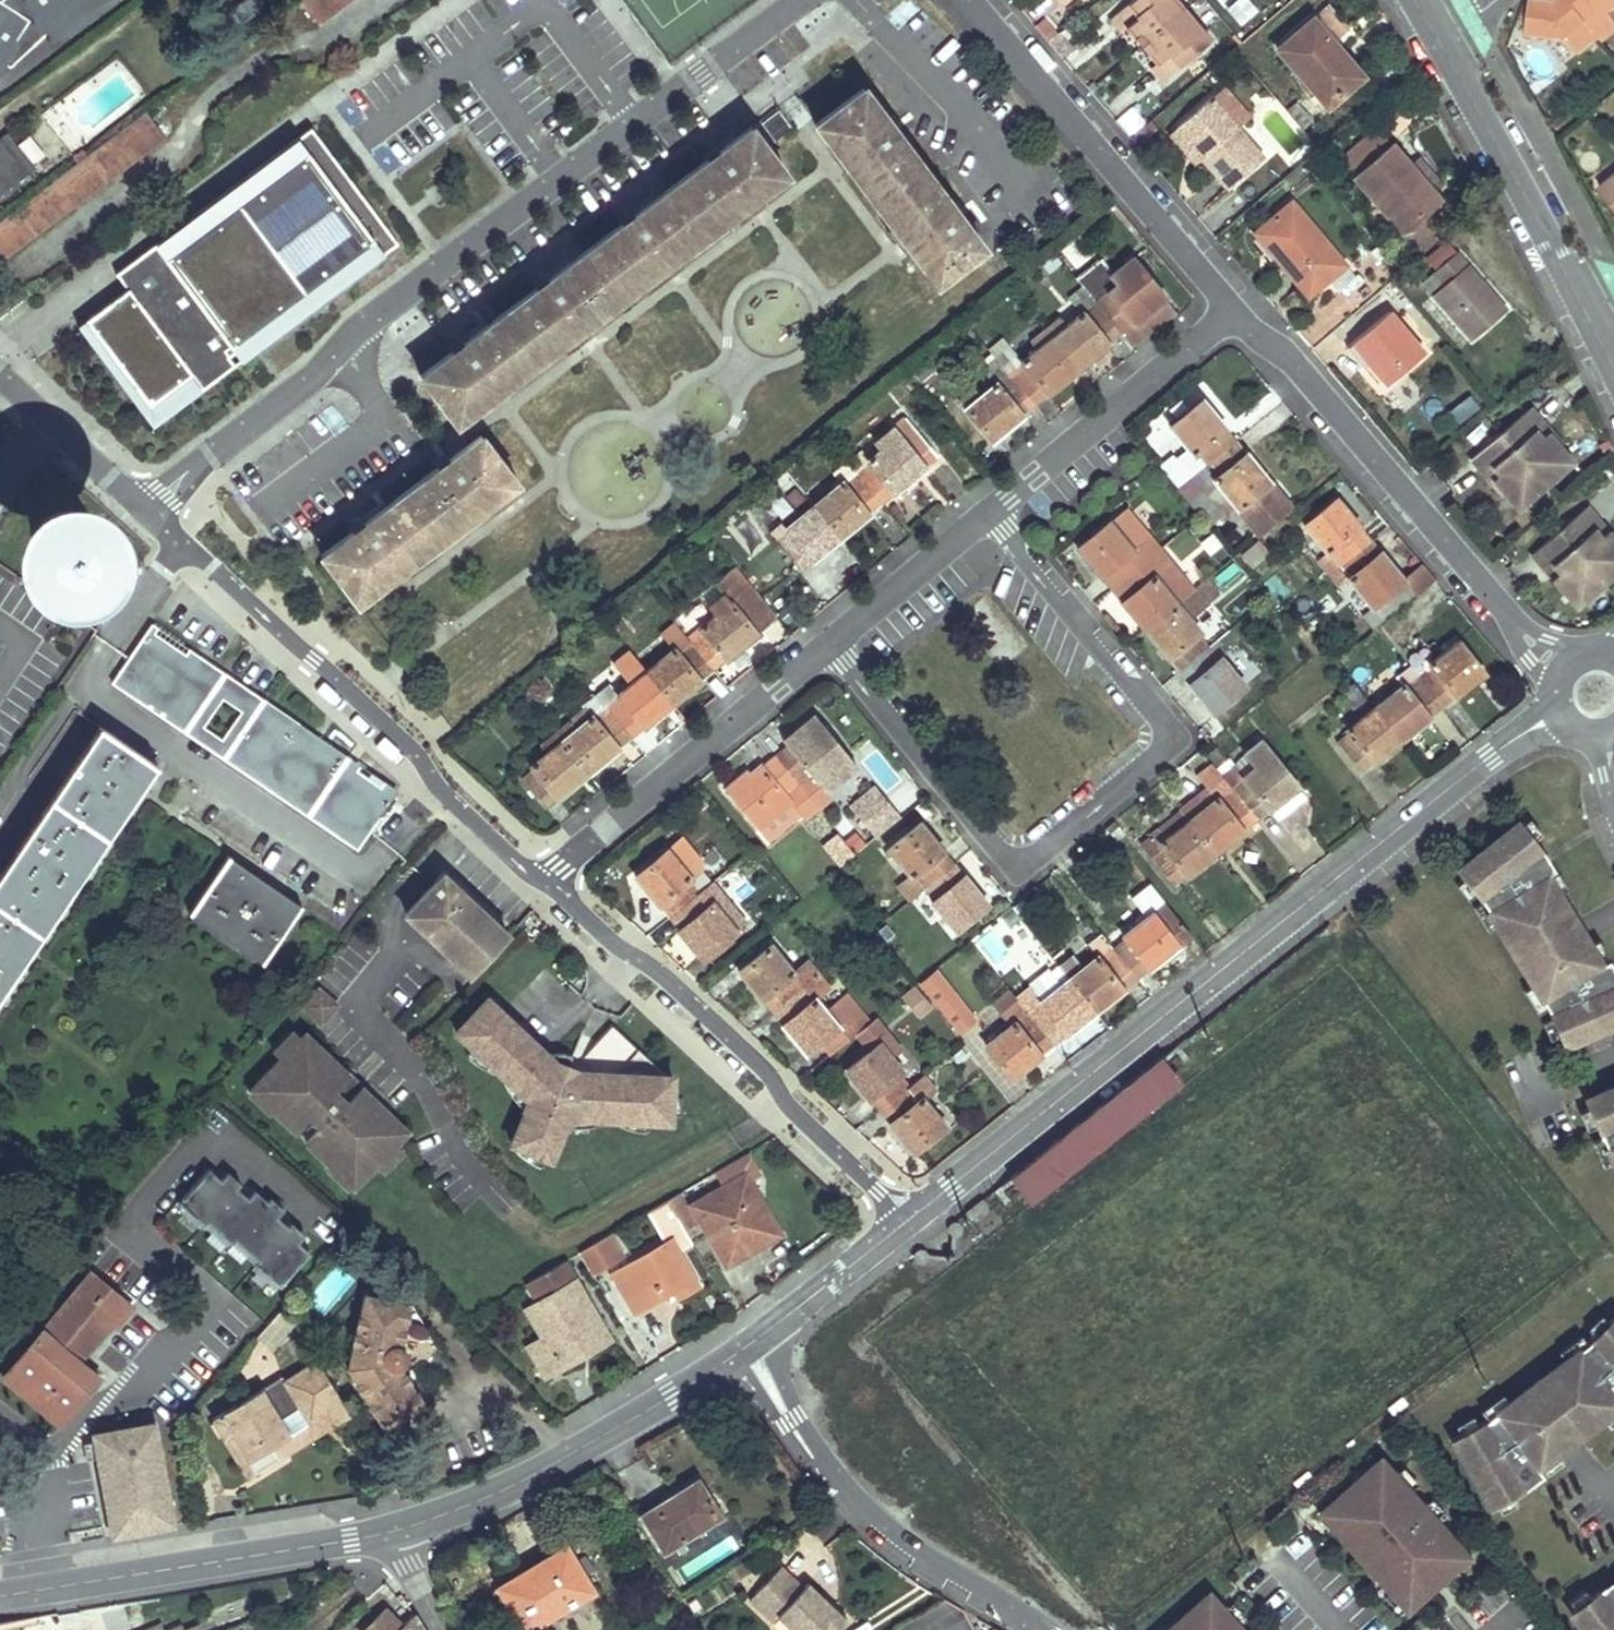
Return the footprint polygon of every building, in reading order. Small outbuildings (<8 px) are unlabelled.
[(2,62),(9,67),(50,30),(53,34),(99,0),(1,0),(0,1),(0,64),(2,62)] [(318,24),(350,0),(300,0),(318,24)] [(1211,39),(1178,0),(1131,0),(1109,18),(1119,31),(1125,26),(1134,37),(1140,32),(1153,47),(1147,52),(1156,62),(1149,67),(1160,81),(1211,39)] [(1526,33),(1566,38),(1576,51),(1597,34),(1601,39),(1613,28),(1613,18),(1607,9),(1613,3),(1613,0),(1554,0),(1553,1),(1548,0),(1530,0),(1526,33)] [(1046,18),(1035,27),(1043,37),(1054,27),(1046,18)] [(1277,48),(1325,106),(1341,93),(1335,86),(1355,69),(1313,19),(1277,48)] [(1043,37),(1048,42),(1059,32),(1054,27),(1043,37)] [(1134,37),(1147,52),(1153,47),(1140,32),(1134,37)] [(1361,76),(1355,69),(1335,86),(1341,93),(1361,76)] [(815,123),(889,221),(935,282),(982,247),(862,87),(815,123)] [(1210,98),(1176,127),(1202,157),(1228,188),(1262,159),(1210,98)] [(1135,132),(1146,117),(1130,105),(1119,120),(1135,132)] [(760,122),(773,140),(791,126),(777,109),(760,122)] [(0,221),(0,260),(164,137),(146,111),(0,221)] [(420,375),(456,423),(554,349),(590,322),(640,284),(676,257),(725,220),(759,194),(786,174),(750,126),(420,375)] [(1176,127),(1171,131),(1197,162),(1202,157),(1176,127)] [(1403,233),(1441,201),(1378,128),(1340,160),(1403,233)] [(151,425),(396,248),(311,131),(114,274),(127,292),(79,326),(151,425)] [(33,165),(7,134),(0,140),(0,192),(33,165)] [(1600,189),(1613,205),(1613,177),(1600,189)] [(725,220),(730,225),(763,200),(759,194),(725,220)] [(1325,280),(1344,264),(1292,201),(1255,232),(1300,286),(1318,271),(1325,280)] [(1425,245),(1442,234),(1433,220),(1415,231),(1425,245)] [(889,221),(883,226),(928,287),(935,282),(889,221)] [(1434,269),(1455,251),(1446,240),(1425,258),(1434,269)] [(1506,309),(1457,253),(1422,283),(1471,339),(1506,309)] [(1082,285),(1120,331),(1131,344),(1175,308),(1132,256),(1112,272),(1101,259),(1077,279),(1082,285)] [(643,290),(679,262),(676,257),(640,284),(643,290)] [(1318,271),(1300,286),(1307,295),(1325,280),(1318,271)] [(1060,316),(1046,327),(1074,361),(1083,354),(1089,361),(1109,345),(1106,342),(1120,331),(1082,285),(1070,295),(1082,311),(1067,323),(1060,316)] [(1389,310),(1352,342),(1388,383),(1424,351),(1389,310)] [(558,354),(593,327),(590,322),(554,349),(558,354)] [(1010,345),(997,356),(1034,402),(1047,392),(1049,393),(1071,375),(1065,368),(1074,361),(1046,327),(1029,341),(1036,349),(1022,360),(1010,345)] [(1074,361),(1080,368),(1089,361),(1083,354),(1074,361)] [(1034,402),(997,356),(984,367),(995,381),(980,393),(975,387),(959,400),(986,433),(996,425),(1002,432),(1022,415),(1021,413),(1034,402)] [(1071,375),(1080,368),(1074,361),(1065,368),(1071,375)] [(1201,414),(1209,407),(1202,398),(1194,405),(1201,414)] [(1201,414),(1194,405),(1169,425),(1192,453),(1179,464),(1171,455),(1160,464),(1180,487),(1235,442),(1226,430),(1227,429),(1209,407),(1201,414)] [(1543,425),(1530,409),(1527,412),(1541,427),(1543,425)] [(1541,427),(1527,412),(1501,434),(1545,486),(1572,463),(1559,448),(1561,446),(1549,432),(1540,439),(1535,432),(1541,427)] [(849,460),(882,499),(894,490),(896,493),(928,467),(925,464),(938,452),(907,414),(877,438),(883,446),(869,458),(862,450),(849,460)] [(996,425),(986,433),(992,440),(1002,432),(996,425)] [(1549,432),(1543,425),(1541,427),(1535,432),(1540,439),(1549,432)] [(515,481),(479,433),(319,552),(356,601),(515,481)] [(1517,509),(1545,486),(1501,434),(1473,458),(1487,473),(1493,468),(1499,475),(1490,482),(1502,497),(1505,494),(1517,509)] [(1211,476),(1234,503),(1260,536),(1293,509),(1268,479),(1260,486),(1254,479),(1263,471),(1246,451),(1244,452),(1235,442),(1180,487),(1187,496),(1211,476)] [(1473,458),(1471,460),(1484,475),(1487,473),(1473,458)] [(882,499),(849,460),(836,471),(842,478),(833,485),(823,473),(803,489),(836,529),(844,522),(850,530),(872,513),(869,509),(882,499)] [(1487,473),(1484,475),(1490,482),(1499,475),(1493,468),(1487,473)] [(1268,479),(1263,471),(1254,479),(1260,486),(1268,479)] [(1211,476),(1187,496),(1209,523),(1234,503),(1211,476)] [(836,529),(803,489),(788,502),(798,514),(786,525),(780,518),(768,528),(779,543),(800,568),(812,559),(813,560),(842,537),(836,529)] [(1338,497),(1329,504),(1336,512),(1344,504),(1338,497)] [(1336,512),(1329,504),(1304,524),(1328,553),(1332,549),(1342,563),(1370,540),(1358,525),(1360,524),(1344,504),(1336,512)] [(1126,508),(1083,542),(1090,551),(1083,556),(1098,575),(1100,573),(1111,588),(1159,549),(1126,508)] [(1596,523),(1584,510),(1581,513),(1592,526),(1596,523)] [(75,513),(64,512),(53,514),(44,520),(36,527),(31,537),(29,548),(30,559),(35,569),(42,578),(52,583),(63,586),(74,586),(84,582),(93,575),(99,566),(103,555),(103,544),(100,534),(94,525),(86,517),(75,513)] [(1613,575),(1613,544),(1603,531),(1596,537),(1589,529),(1592,526),(1581,513),(1557,534),(1601,586),(1613,575)] [(836,529),(842,537),(850,530),(844,522),(836,529)] [(1603,531),(1596,523),(1592,526),(1589,529),(1596,537),(1603,531)] [(1574,610),(1601,586),(1557,534),(1533,554),(1544,567),(1547,564),(1554,573),(1547,579),(1574,610)] [(1178,561),(1194,552),(1186,536),(1169,544),(1178,561)] [(1259,540),(1243,553),(1252,565),(1269,552),(1259,540)] [(1370,540),(1342,563),(1329,574),(1338,585),(1348,577),(1372,606),(1363,613),(1373,625),(1416,591),(1382,549),(1379,551),(1370,540)] [(1090,551),(1083,542),(1076,547),(1083,556),(1090,551)] [(779,543),(774,547),(795,572),(800,568),(779,543)] [(1159,549),(1111,588),(1120,599),(1118,600),(1135,620),(1142,614),(1151,626),(1177,604),(1154,575),(1170,562),(1159,549)] [(1533,554),(1529,557),(1540,571),(1544,567),(1533,554)] [(1544,567),(1540,571),(1547,579),(1554,573),(1547,564),(1544,567)] [(679,626),(683,630),(711,664),(723,654),(726,657),(748,638),(744,633),(753,625),(758,631),(774,617),(733,567),(714,582),(724,594),(710,606),(715,612),(700,624),(692,615),(679,626)] [(1157,633),(1150,638),(1167,659),(1169,657),(1181,671),(1208,648),(1231,630),(1219,615),(1199,630),(1189,617),(1207,603),(1196,589),(1177,604),(1151,626),(1157,633)] [(1335,604),(1327,594),(1311,606),(1320,617),(1335,604)] [(1199,630),(1219,615),(1207,603),(1189,617),(1199,630)] [(1135,620),(1144,631),(1151,626),(1142,614),(1135,620)] [(744,633),(748,638),(758,631),(753,625),(744,633)] [(1151,626),(1144,631),(1150,638),(1157,633),(1151,626)] [(675,644),(646,669),(667,695),(676,688),(681,694),(701,677),(698,674),(711,664),(683,630),(671,640),(675,644)] [(112,683),(185,733),(220,682),(147,632),(112,683)] [(1433,667),(1420,677),(1441,703),(1452,694),(1454,697),(1475,680),(1469,673),(1478,666),(1458,640),(1429,662),(1433,667)] [(609,680),(595,692),(628,732),(639,722),(642,726),(664,707),(659,702),(667,695),(646,669),(629,648),(613,661),(630,681),(618,691),(609,680)] [(1210,697),(1218,706),(1244,685),(1221,656),(1217,659),(1208,648),(1181,671),(1188,680),(1187,682),(1203,702),(1210,697)] [(1375,704),(1396,731),(1405,724),(1410,732),(1430,716),(1428,713),(1441,703),(1420,677),(1411,666),(1396,677),(1401,684),(1375,704)] [(1469,673),(1475,680),(1484,674),(1478,666),(1469,673)] [(1365,698),(1353,683),(1341,693),(1353,708),(1365,698)] [(667,695),(672,701),(681,694),(676,688),(667,695)] [(591,757),(596,763),(618,745),(615,742),(628,732),(595,692),(584,701),(586,704),(592,712),(581,721),(575,713),(555,730),(583,764),(591,757)] [(664,707),(672,701),(667,695),(659,702),(664,707)] [(1211,712),(1218,706),(1210,697),(1203,702),(1211,712)] [(586,704),(575,713),(581,721),(592,712),(586,704)] [(1396,731),(1375,704),(1345,727),(1349,732),(1336,741),(1358,769),(1371,759),(1372,762),(1393,746),(1387,738),(1396,731)] [(256,706),(221,758),(356,850),(391,798),(256,706)] [(787,744),(773,755),(819,810),(822,808),(858,852),(867,845),(819,787),(822,785),(818,780),(848,754),(814,712),(800,724),(802,728),(785,741),(787,744)] [(1405,724),(1396,731),(1402,739),(1410,732),(1405,724)] [(155,766),(100,729),(0,876),(0,994),(155,766)] [(583,764),(555,730),(540,743),(546,749),(531,761),(535,765),(522,776),(543,802),(556,792),(558,794),(580,777),(575,771),(583,764)] [(1387,738),(1393,746),(1402,739),(1396,731),(1387,738)] [(1284,785),(1294,778),(1261,737),(1244,750),(1256,765),(1245,774),(1236,763),(1222,775),(1256,817),(1269,807),(1271,809),(1291,793),(1284,785)] [(811,817),(819,810),(773,755),(763,764),(761,762),(744,776),(741,773),(725,785),(759,826),(791,801),(801,814),(806,810),(811,817)] [(591,757),(583,764),(588,770),(596,763),(591,757)] [(1243,828),(1256,817),(1222,775),(1213,763),(1199,775),(1216,797),(1189,818),(1211,845),(1219,838),(1225,846),(1245,830),(1243,828)] [(575,771),(580,777),(588,770),(583,764),(575,771)] [(1300,786),(1294,778),(1284,785),(1291,793),(1300,786)] [(877,781),(849,802),(875,836),(903,815),(877,781)] [(1154,813),(1162,822),(1172,814),(1165,804),(1154,813)] [(1161,841),(1189,818),(1181,807),(1172,814),(1162,822),(1152,830),(1161,841)] [(1211,845),(1189,818),(1161,841),(1152,830),(1140,841),(1174,882),(1186,872),(1188,875),(1207,859),(1201,852),(1211,845)] [(921,820),(915,825),(922,834),(928,829),(921,820)] [(1456,868),(1479,897),(1548,1010),(1563,1044),(1613,1022),(1613,981),(1594,990),(1584,974),(1601,964),(1545,872),(1529,883),(1519,866),(1540,849),(1517,820),(1456,868)] [(922,834),(915,825),(888,848),(911,876),(901,884),(911,897),(922,888),(953,863),(941,849),(943,847),(928,829),(922,834)] [(1219,838),(1211,845),(1216,852),(1225,846),(1219,838)] [(1201,852),(1207,859),(1216,852),(1211,845),(1201,852)] [(666,847),(639,870),(645,877),(639,882),(658,904),(659,903),(670,915),(728,866),(720,856),(713,862),(711,859),(691,876),(666,847)] [(1540,849),(1519,866),(1529,883),(1545,872),(1552,868),(1540,849)] [(227,860),(190,913),(263,963),(299,910),(227,860)] [(975,898),(982,892),(966,873),(963,875),(953,863),(922,888),(955,928),(982,906),(975,898)] [(700,943),(707,952),(728,933),(744,920),(721,893),(732,884),(727,878),(733,872),(728,866),(670,915),(678,925),(676,926),(694,948),(700,943)] [(639,870),(633,875),(639,882),(645,877),(639,870)] [(470,975),(507,935),(442,874),(404,914),(470,975)] [(988,900),(982,892),(975,898),(982,906),(988,900)] [(1128,938),(1115,949),(1136,975),(1149,964),(1151,967),(1171,950),(1166,944),(1174,937),(1152,911),(1125,933),(1128,938)] [(1136,975),(1115,949),(1101,931),(1087,942),(1097,954),(1084,964),(1074,952),(1059,965),(1069,977),(1090,1003),(1098,996),(1104,1004),(1124,988),(1123,986),(1136,975)] [(705,954),(710,960),(734,940),(728,933),(707,952),(705,954)] [(1166,944),(1171,950),(1179,944),(1174,937),(1166,944)] [(771,942),(745,964),(751,972),(744,978),(760,998),(762,997),(773,1010),(817,974),(806,960),(794,970),(771,942)] [(705,954),(707,952),(700,943),(694,948),(701,956),(705,954)] [(849,950),(842,955),(848,963),(855,958),(849,950)] [(1607,960),(1601,964),(1584,974),(1594,990),(1613,981),(1613,971),(1607,960)] [(751,972),(745,964),(737,970),(744,978),(751,972)] [(938,969),(919,984),(956,1029),(974,1013),(938,969)] [(804,1037),(811,1045),(837,1024),(814,995),(827,985),(817,974),(773,1010),(781,1021),(780,1022),(797,1043),(804,1037)] [(1081,1010),(1090,1003),(1069,977),(1042,999),(1031,985),(1016,996),(1020,1002),(1052,1042),(1065,1031),(1067,1034),(1087,1017),(1081,1010)] [(915,982),(901,994),(920,1017),(934,1006),(915,982)] [(318,983),(299,1004),(322,1025),(341,1004),(318,983)] [(1098,996),(1090,1003),(1096,1011),(1104,1004),(1098,996)] [(487,998),(455,1032),(463,1039),(494,1005),(487,998)] [(1040,1052),(1052,1042),(1020,1002),(1007,1013),(1013,1021),(987,1042),(1009,1069),(1016,1063),(1022,1070),(1041,1054),(1040,1052)] [(1096,1011),(1090,1003),(1081,1010),(1087,1017),(1096,1011)] [(494,1005),(463,1039),(530,1100),(511,1143),(550,1159),(568,1117),(669,1121),(670,1111),(679,1112),(679,1104),(679,1098),(677,1092),(673,1086),(668,1080),(664,1076),(658,1069),(612,1025),(596,1042),(583,1032),(571,1052),(568,1051),(563,1051),(558,1051),(553,1053),(548,1055),(494,1005)] [(279,1058),(299,1037),(291,1030),(271,1051),(279,1058)] [(270,1109),(294,1132),(308,1118),(318,1128),(304,1143),(329,1166),(334,1162),(353,1181),(356,1183),(374,1165),(394,1144),(401,1136),(382,1118),(386,1113),(359,1086),(350,1096),(339,1086),(348,1076),(324,1052),(319,1057),(299,1037),(279,1058),(254,1084),(274,1104),(270,1109)] [(804,1051),(811,1045),(804,1037),(797,1043),(804,1051)] [(871,1096),(881,1109),(907,1087),(896,1073),(900,1070),(878,1042),(852,1063),(858,1071),(852,1076),(869,1098),(871,1096)] [(1160,1059),(1009,1178),(1027,1200),(1177,1080),(1160,1059)] [(858,1071),(852,1063),(845,1068),(852,1076),(858,1071)] [(1014,1076),(1022,1070),(1016,1063),(1009,1069),(1014,1076)] [(913,1136),(919,1144),(946,1123),(923,1095),(932,1087),(923,1075),(907,1087),(881,1109),(891,1120),(889,1122),(906,1142),(913,1136)] [(274,1104),(254,1084),(246,1092),(267,1112),(270,1109),(274,1104)] [(1584,1098),(1613,1165),(1613,1085),(1584,1098)] [(913,1136),(906,1142),(912,1150),(919,1144),(913,1136)] [(402,1151),(394,1144),(374,1165),(382,1172),(402,1151)] [(738,1250),(775,1229),(749,1181),(759,1175),(745,1151),(714,1170),(724,1187),(690,1206),(725,1268),(743,1258),(738,1250)] [(346,1188),(353,1181),(334,1162),(329,1166),(326,1170),(346,1188)] [(220,1179),(208,1169),(178,1203),(203,1225),(206,1222),(230,1243),(234,1240),(257,1260),(254,1264),(279,1286),(309,1252),(297,1242),(296,1241),(285,1253),(274,1243),(288,1227),(287,1226),(275,1216),(275,1215),(264,1227),(252,1217),(249,1221),(237,1210),(248,1198),(247,1198),(236,1187),(235,1187),(221,1202),(210,1192),(220,1180),(220,1179)] [(220,1179),(220,1180),(210,1192),(221,1202),(235,1187),(236,1187),(239,1184),(226,1172),(220,1179)] [(247,1198),(248,1198),(237,1210),(249,1221),(252,1217),(264,1227),(275,1215),(275,1216),(279,1212),(254,1190),(247,1198)] [(693,1221),(676,1193),(667,1198),(683,1227),(693,1221)] [(969,1218),(977,1220),(986,1212),(986,1208),(981,1201),(965,1213),(969,1218)] [(287,1226),(288,1227),(274,1243),(285,1253),(296,1241),(297,1242),(303,1234),(290,1222),(287,1226)] [(738,1250),(743,1258),(780,1237),(775,1229),(738,1250)] [(575,1254),(589,1277),(618,1259),(605,1236),(575,1254)] [(671,1241),(610,1275),(632,1313),(666,1294),(672,1291),(676,1299),(697,1287),(671,1241)] [(571,1344),(601,1327),(564,1261),(526,1283),(538,1303),(525,1310),(542,1339),(528,1347),(545,1377),(579,1357),(571,1344)] [(90,1273),(8,1371),(43,1400),(37,1407),(60,1426),(87,1394),(65,1376),(78,1360),(111,1322),(117,1326),(132,1308),(90,1273)] [(670,1302),(676,1299),(672,1291),(666,1294),(670,1302)] [(423,1405),(401,1369),(404,1366),(406,1362),(407,1360),(408,1355),(415,1362),(432,1352),(405,1325),(410,1305),(365,1293),(346,1367),(383,1429),(423,1405)] [(270,1348),(293,1321),(284,1305),(256,1337),(270,1348)] [(1452,1439),(1491,1506),(1523,1488),(1509,1464),(1524,1452),(1536,1468),(1613,1408),(1613,1394),(1609,1387),(1613,1384),(1613,1315),(1589,1340),(1484,1420),(1452,1439)] [(609,1341),(601,1327),(571,1344),(579,1357),(609,1341)] [(87,1394),(100,1379),(78,1360),(65,1376),(87,1394)] [(280,1376),(212,1417),(223,1436),(230,1432),(254,1472),(279,1457),(271,1444),(289,1433),(280,1418),(297,1408),(306,1422),(325,1411),(333,1425),(348,1416),(315,1360),(283,1380),(280,1376)] [(43,1400),(8,1371),(2,1377),(37,1407),(43,1400)] [(271,1444),(279,1457),(333,1425),(325,1411),(306,1422),(289,1433),(271,1444)] [(909,1429),(895,1411),(887,1418),(901,1435),(909,1429)] [(112,1536),(175,1525),(157,1423),(94,1434),(96,1440),(98,1457),(112,1536)] [(98,1457),(96,1440),(85,1442),(88,1459),(98,1457)] [(1524,1452),(1509,1464),(1523,1488),(1541,1474),(1536,1468),(1524,1452)] [(855,1454),(847,1454),(860,1469),(862,1463),(855,1454)] [(1378,1461),(1318,1516),(1333,1533),(1340,1527),(1354,1543),(1348,1549),(1374,1577),(1376,1575),(1407,1608),(1430,1587),(1412,1567),(1421,1558),(1440,1578),(1465,1555),(1378,1461)] [(698,1479),(639,1514),(663,1553),(721,1517),(698,1479)] [(1340,1527),(1333,1533),(1348,1549),(1354,1543),(1340,1527)] [(566,1546),(497,1586),(523,1629),(526,1629),(593,1591),(566,1546)] [(1421,1558),(1412,1567),(1430,1587),(1440,1578),(1421,1558)] [(740,1562),(735,1566),(742,1577),(747,1574),(740,1562)] [(735,1566),(725,1572),(733,1583),(742,1577),(735,1566)] [(795,1629),(840,1629),(848,1622),(834,1607),(829,1611),(820,1602),(824,1598),(809,1584),(804,1589),(781,1568),(755,1595),(767,1605),(762,1610),(774,1621),(779,1615),(795,1629)] [(354,1583),(349,1576),(332,1589),(337,1596),(354,1583)] [(1611,1581),(1599,1589),(1613,1609),(1613,1585),(1611,1581)] [(1570,1612),(1584,1629),(1613,1629),(1613,1609),(1599,1589),(1570,1612)] [(1167,1629),(1242,1629),(1209,1593),(1167,1629)] [(767,1605),(755,1595),(750,1599),(762,1610),(767,1605)] [(834,1607),(824,1598),(820,1602),(829,1611),(834,1607)] [(406,1620),(397,1610),(399,1608),(392,1600),(363,1629),(396,1629),(406,1620)] [(406,1620),(396,1629),(422,1629),(412,1614),(406,1620)]
